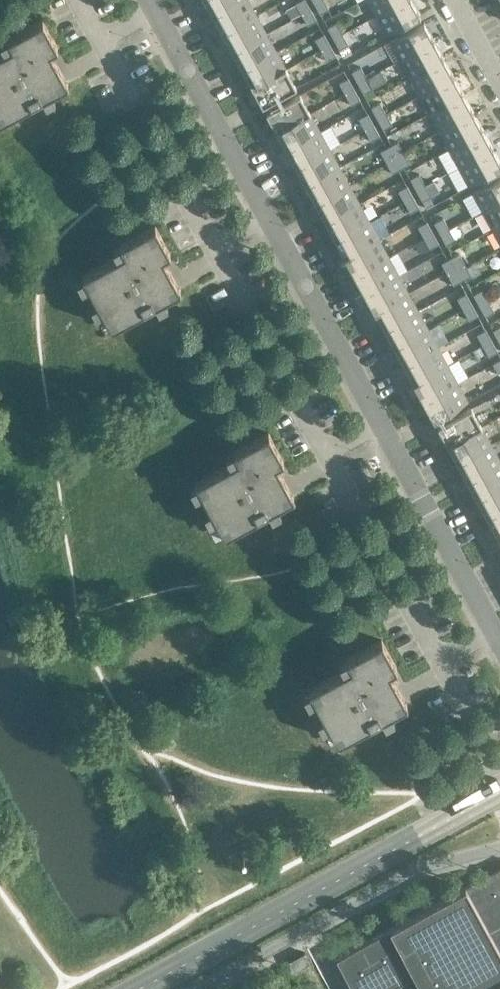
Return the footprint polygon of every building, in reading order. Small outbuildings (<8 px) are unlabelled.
[(213,15),(240,0),(205,0),(213,15)] [(248,0),(240,0),(213,15),(223,33),(256,15),(248,0)] [(306,0),(300,0),(295,2),(301,13),(310,9),(306,0)] [(324,0),(318,0),(314,2),(320,13),(329,8),(324,0)] [(376,15),(403,0),(368,0),(376,15)] [(412,0),(403,0),(376,15),(386,33),(420,15),(412,0)] [(316,20),(310,9),(301,13),(307,25),(316,20)] [(266,33),(256,15),(223,33),(232,51),(266,33)] [(42,19),(8,38),(12,46),(0,52),(0,121),(68,83),(50,51),(57,46),(42,19)] [(434,40),(424,21),(390,40),(400,59),(434,40)] [(336,22),(327,27),(333,38),(342,33),(336,22)] [(276,51),(266,33),(232,51),(242,69),(276,51)] [(330,44),(324,33),(315,38),(321,49),(330,44)] [(348,44),(342,33),(333,38),(339,49),(348,44)] [(444,58),(434,40),(400,59),(410,76),(444,58)] [(336,56),(330,44),(321,49),(327,60),(336,56)] [(286,68),(276,51),(242,69),(252,87),(286,68)] [(453,76),(444,58),(410,76),(420,94),(453,76)] [(360,66),(351,71),(357,82),(366,77),(360,66)] [(296,87),(286,68),(252,87),(262,106),(296,87)] [(463,94),(453,76),(420,94),(429,112),(463,94)] [(354,88),(348,77),(339,82),(345,93),(354,88)] [(372,88),(366,77),(357,82),(363,93),(372,88)] [(360,100),(354,88),(345,93),(351,104),(360,100)] [(310,112),(300,94),(266,112),(276,131),(310,112)] [(473,112),(463,94),(429,112),(439,130),(473,112)] [(380,102),(371,107),(377,118),(386,113),(380,102)] [(320,130),(310,112),(276,131),(286,149),(320,130)] [(483,130),(473,112),(439,130),(449,148),(483,130)] [(374,124),(368,113),(358,118),(365,129),(374,124)] [(392,124),(386,113),(377,118),(383,129),(392,124)] [(380,135),(374,124),(365,129),(371,140),(380,135)] [(330,148),(320,130),(286,149),(296,167),(330,148)] [(493,147),(483,130),(449,148),(459,166),(493,147)] [(398,141),(391,144),(389,146),(395,157),(404,152),(398,141)] [(395,157),(389,146),(380,151),(386,162),(395,157)] [(493,147),(459,166),(469,185),(499,168),(499,161),(493,147)] [(339,166),(330,148),(296,167),(305,185),(339,166)] [(410,163),(404,152),(395,157),(401,168),(410,163)] [(401,168),(395,157),(386,162),(392,173),(401,168)] [(349,184),(339,166),(305,185),(315,203),(349,184)] [(419,173),(410,178),(416,189),(425,184),(419,173)] [(473,191),(483,210),(499,201),(499,176),(473,191)] [(359,202),(349,184),(315,203),(325,221),(359,202)] [(431,195),(425,184),(416,189),(422,200),(431,195)] [(414,196),(408,185),(399,190),(405,201),(414,196)] [(420,207),(414,196),(405,201),(411,212),(420,207)] [(483,210),(493,228),(499,224),(499,201),(483,210)] [(369,220),(359,202),(325,221),(335,239),(369,220)] [(443,217),(434,222),(440,233),(449,228),(443,217)] [(379,238),(369,220),(335,239),(345,257),(379,238)] [(433,232),(427,221),(418,226),(424,237),(433,232)] [(170,252),(155,225),(120,244),(125,252),(82,275),(111,327),(180,289),(163,256),(170,252)] [(455,239),(449,228),(440,233),(446,244),(455,239)] [(439,243),(433,232),(424,237),(430,248),(439,243)] [(389,256),(379,238),(345,257),(355,275),(389,256)] [(465,264),(459,252),(450,257),(456,268),(465,264)] [(398,274),(389,256),(355,275),(365,293),(398,274)] [(456,268),(450,257),(441,262),(447,273),(456,268)] [(471,275),(465,264),(456,268),(462,280),(471,275)] [(462,280),(456,268),(447,273),(453,284),(462,280)] [(408,292),(398,274),(365,293),(374,310),(408,292)] [(482,289),(473,294),(479,305),(488,300),(482,289)] [(418,310),(408,292),(374,310),(384,328),(418,310)] [(472,304),(466,293),(457,298),(463,309),(472,304)] [(494,311),(488,300),(479,305),(485,316),(494,311)] [(478,315),(472,304),(463,309),(469,320),(478,315)] [(428,328),(418,310),(384,328),(394,346),(428,328)] [(438,346),(428,328),(394,346),(404,365),(438,346)] [(492,340),(486,329),(477,334),(483,345),(492,340)] [(498,351),(492,340),(483,345),(489,356),(498,351)] [(448,364),(438,346),(404,365),(414,383),(448,364)] [(482,346),(473,350),(477,358),(486,353),(482,346)] [(457,382),(448,364),(414,383),(424,400),(457,382)] [(468,401),(457,382),(424,400),(434,419),(468,401)] [(481,426),(471,407),(437,426),(448,444),(481,426)] [(491,444),(481,426),(448,444),(457,462),(491,444)] [(283,459),(268,432),(234,451),(238,459),(196,482),(224,534),(294,496),(276,463),(283,459)] [(491,444),(457,462),(467,480),(499,462),(499,460),(491,444)] [(467,480),(477,498),(499,486),(499,462),(467,480)] [(477,498),(487,516),(499,509),(499,486),(477,498)] [(487,516),(497,534),(499,532),(499,509),(487,516)] [(397,667),(382,639),(347,658),(351,666),(309,689),(338,741),(407,703),(389,671),(397,667)] [(336,958),(353,988),(499,988),(499,868),(336,958)] [(311,962),(306,951),(289,960),(295,971),(311,962)]
